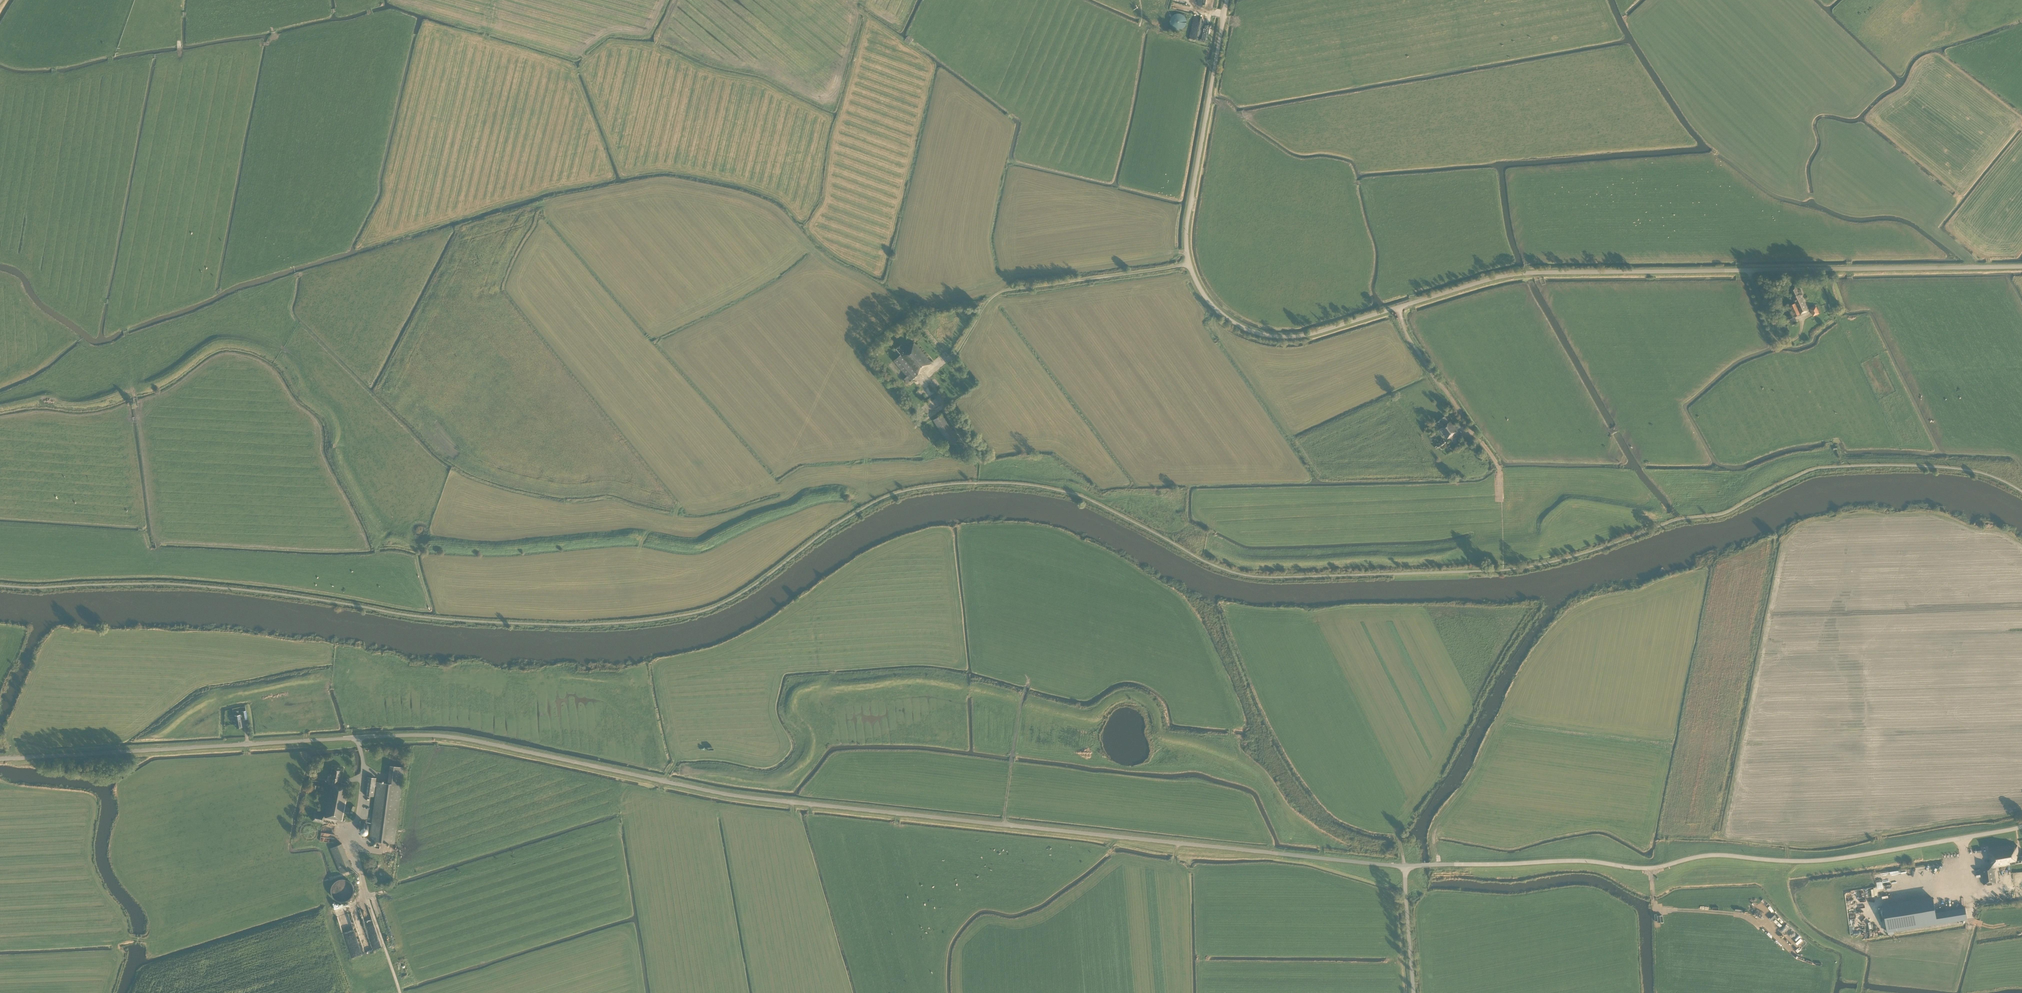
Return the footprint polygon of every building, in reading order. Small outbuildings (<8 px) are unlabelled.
[(1175,14),(1174,15),(1173,15),(1172,16),(1171,17),(1171,19),(1170,20),(1170,21),(1170,23),(1171,24),(1171,25),(1172,26),(1172,27),(1173,28),(1175,29),(1176,29),(1177,30),(1178,30),(1180,30),(1181,29),(1182,29),(1183,28),(1184,27),(1185,26),(1186,25),(1186,24),(1187,23),(1187,21),(1187,20),(1186,19),(1186,18),(1185,16),(1184,15),(1183,15),(1182,14),(1181,14),(1179,13),(1178,13),(1177,14),(1175,14)] [(1793,298),(1795,303),(1790,305),(1795,316),(1809,310),(1802,295),(1803,294),(1799,285),(1791,289),(1794,297),(1793,298)] [(908,383),(932,363),(917,344),(915,342),(906,350),(902,345),(897,349),(901,355),(889,365),(902,381),(904,379),(908,383)] [(950,447),(959,441),(942,416),(933,422),(950,447)] [(1456,430),(1459,429),(1456,425),(1454,426),(1450,421),(1448,423),(1444,417),(1436,423),(1440,429),(1439,429),(1446,439),(1457,431),(1456,430)] [(1436,448),(1445,442),(1444,440),(1435,447),(1436,448)] [(243,727),(241,715),(234,716),(235,721),(235,725),(237,725),(237,728),(243,727)] [(390,766),(387,784),(375,782),(376,778),(367,777),(365,795),(374,796),(375,786),(376,787),(369,840),(394,843),(404,767),(390,766)] [(342,820),(349,785),(338,783),(340,771),(334,769),(333,774),(332,774),(332,777),(333,777),(331,786),(330,786),(324,814),(314,812),(312,821),(323,823),(324,817),(342,820)] [(366,823),(366,822),(367,822),(369,822),(365,813),(361,814),(363,824),(362,825),(361,826),(361,827),(361,828),(362,829),(362,830),(363,830),(363,831),(364,831),(365,831),(366,831),(367,831),(368,830),(368,829),(369,829),(369,828),(369,827),(368,825),(368,824),(367,824),(366,823)] [(352,868),(342,843),(330,848),(341,873),(352,868)] [(1985,884),(1997,882),(1995,867),(2017,863),(2016,862),(2021,861),(2021,856),(2019,857),(2017,845),(1989,850),(1992,866),(1982,867),(1985,884)] [(352,895),(351,879),(334,881),(335,897),(352,895)] [(1884,907),(1888,931),(1937,923),(1936,912),(1933,899),(1884,907)]
